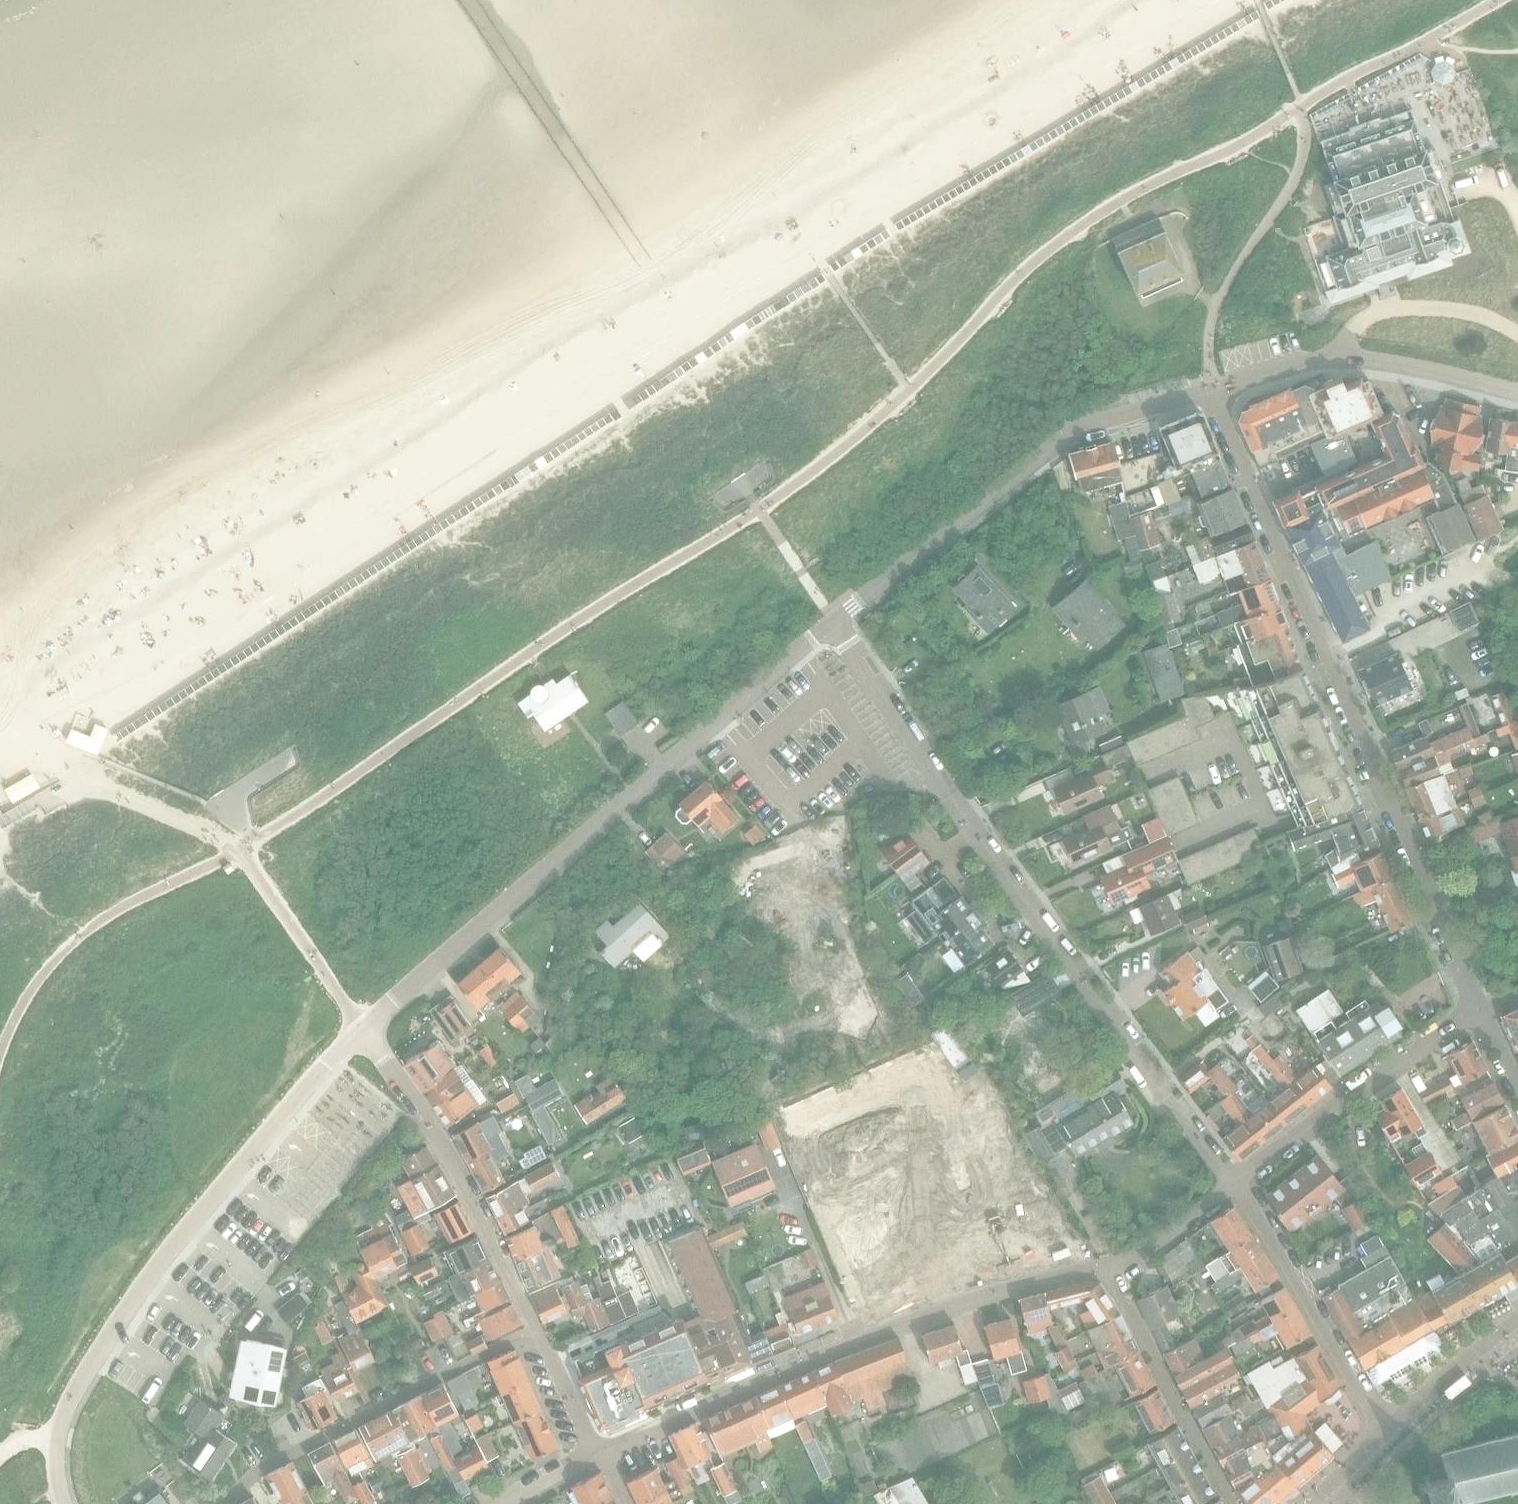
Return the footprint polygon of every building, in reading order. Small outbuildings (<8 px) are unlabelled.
[(1432,70),(1431,71),(1432,73),(1432,75),(1433,77),(1434,78),(1435,79),(1436,81),(1438,81),(1440,82),(1441,82),(1443,82),(1445,82),(1447,81),(1448,81),(1450,79),(1451,78),(1452,77),(1453,75),(1453,73),(1453,71),(1453,70),(1453,68),(1452,66),(1451,65),(1450,63),(1448,62),(1447,61),(1445,61),(1443,60),(1441,60),(1440,61),(1438,61),(1436,62),(1435,63),(1434,65),(1433,66),(1432,68),(1432,70)] [(1376,281),(1405,271),(1407,277),(1450,262),(1448,256),(1468,249),(1457,218),(1446,222),(1419,147),(1411,120),(1325,150),(1333,177),(1321,181),(1344,247),(1325,254),(1336,285),(1325,289),(1329,301),(1377,284),(1376,281)] [(1135,291),(1181,271),(1157,216),(1111,237),(1135,291)] [(1277,457),(1309,443),(1376,413),(1367,394),(1369,389),(1365,382),(1361,380),(1360,377),(1336,388),(1331,378),(1323,381),(1320,376),(1291,389),(1290,386),(1249,404),(1250,407),(1241,411),(1238,420),(1251,449),(1261,444),(1265,454),(1273,450),(1277,457)] [(1433,462),(1460,469),(1461,464),(1477,468),(1480,456),(1469,453),(1479,439),(1480,432),(1478,414),(1476,413),(1478,405),(1445,397),(1443,407),(1440,406),(1430,421),(1429,427),(1431,444),(1437,445),(1433,462)] [(1273,499),(1284,523),(1302,562),(1304,561),(1314,582),(1376,553),(1372,544),(1345,557),(1345,556),(1347,555),(1344,550),(1342,551),(1339,545),(1337,546),(1332,535),(1344,529),(1347,536),(1364,528),(1364,530),(1381,522),(1417,506),(1416,505),(1431,498),(1437,510),(1430,514),(1448,552),(1474,540),(1456,501),(1441,471),(1427,459),(1421,461),(1413,444),(1410,446),(1396,413),(1397,410),(1391,408),(1376,413),(1309,443),(1325,480),(1315,484),(1316,486),(1298,494),(1296,489),(1273,499)] [(1197,411),(1158,427),(1158,428),(1160,433),(1167,448),(1178,474),(1190,469),(1219,457),(1202,414),(1202,413),(1197,411)] [(1485,449),(1506,452),(1511,419),(1489,417),(1485,449)] [(1504,468),(1506,468),(1517,470),(1517,420),(1511,419),(1506,452),(1504,468)] [(1110,441),(1070,453),(1080,489),(1102,482),(1103,484),(1121,479),(1116,463),(1110,441)] [(1219,457),(1190,469),(1200,494),(1229,482),(1219,457)] [(1506,468),(1504,468),(1495,467),(1494,478),(1505,479),(1506,468)] [(1147,470),(1121,479),(1126,497),(1153,487),(1147,470)] [(1501,527),(1486,492),(1485,493),(1481,482),(1471,486),(1466,475),(1455,480),(1460,491),(1459,491),(1464,502),(1463,503),(1478,538),(1501,527)] [(1180,499),(1172,476),(1159,481),(1167,503),(1180,499)] [(1210,534),(1245,520),(1231,486),(1196,501),(1210,534)] [(1134,534),(1129,517),(1124,499),(1108,504),(1118,539),(1134,534)] [(1129,517),(1134,534),(1138,547),(1157,542),(1148,510),(1129,517)] [(1245,520),(1210,534),(1193,541),(1201,559),(1252,538),(1245,520)] [(1252,538),(1201,559),(1193,563),(1199,581),(1218,574),(1217,572),(1220,571),(1223,578),(1262,562),(1252,538)] [(973,552),(983,563),(989,557),(979,547),(973,552)] [(1376,553),(1314,582),(1341,641),(1369,629),(1353,595),(1388,578),(1376,553)] [(1143,564),(1149,580),(1161,576),(1154,559),(1143,564)] [(1229,593),(1238,589),(1268,578),(1262,562),(1223,578),(1229,593)] [(991,628),(1013,607),(975,566),(953,587),(967,602),(963,606),(975,619),(980,615),(991,628)] [(1165,574),(1149,580),(1160,623),(1178,617),(1172,592),(1170,592),(1165,574)] [(1233,621),(1278,603),(1268,578),(1238,589),(1242,601),(1233,604),(1234,607),(1220,613),(1224,624),(1233,621)] [(1097,646),(1122,624),(1093,590),(1079,602),(1070,591),(1053,606),(1071,626),(1076,622),(1097,646)] [(1278,603),(1233,621),(1241,641),(1286,624),(1278,603)] [(1263,682),(1302,666),(1286,624),(1241,641),(1237,643),(1250,676),(1234,678),(1235,687),(1237,687),(1263,682)] [(1164,630),(1169,645),(1177,643),(1172,628),(1164,630)] [(1190,631),(1192,638),(1202,634),(1199,628),(1190,631)] [(1181,689),(1170,654),(1166,642),(1143,649),(1160,700),(1182,692),(1181,689)] [(1396,652),(1358,668),(1373,703),(1411,686),(1396,652)] [(1263,682),(1237,687),(1269,762),(1332,735),(1302,666),(1263,682)] [(572,708),(586,698),(570,674),(542,693),(538,688),(518,702),(527,715),(533,711),(540,721),(561,707),(560,705),(566,700),(572,708)] [(1096,714),(1101,712),(1108,709),(1098,686),(1062,701),(1063,702),(1057,705),(1063,719),(1068,716),(1077,736),(1068,740),(1073,752),(1086,747),(1082,737),(1102,729),(1096,714)] [(1517,738),(1517,720),(1517,717),(1510,697),(1506,699),(1502,688),(1490,692),(1503,723),(1495,727),(1497,734),(1509,729),(1514,739),(1517,738)] [(1214,717),(1204,693),(1180,696),(1185,715),(1125,741),(1126,743),(1131,755),(1136,765),(1199,737),(1194,726),(1214,717)] [(619,734),(637,721),(621,699),(604,712),(619,734)] [(1417,722),(1422,735),(1389,749),(1397,767),(1479,733),(1472,736),(1468,725),(1429,741),(1426,734),(1431,730),(1426,718),(1417,722)] [(1405,786),(1442,773),(1438,764),(1449,760),(1447,753),(1464,745),(1465,748),(1489,738),(1486,731),(1479,733),(1397,767),(1405,786)] [(1351,807),(1362,804),(1359,796),(1332,735),(1269,762),(1293,817),(1297,826),(1318,818),(1338,812),(1340,813),(1351,807)] [(1105,765),(1088,772),(1053,787),(1063,811),(1100,795),(1095,784),(1111,778),(1105,766),(1131,755),(1126,743),(1100,754),(1105,765)] [(1457,767),(1459,772),(1460,776),(1473,771),(1470,763),(1457,767)] [(1442,773),(1405,786),(1409,796),(1418,819),(1450,806),(1456,804),(1443,772),(1442,773)] [(1166,835),(1199,821),(1177,774),(1146,789),(1166,835)] [(675,809),(675,815),(681,821),(686,822),(691,817),(693,820),(704,811),(721,831),(736,818),(719,798),(720,797),(705,779),(678,802),(680,805),(675,809)] [(1468,789),(1471,797),(1482,793),(1479,785),(1468,789)] [(1474,806),(1486,801),(1482,793),(1471,797),(1474,806)] [(1105,835),(1120,829),(1109,804),(1083,816),(1088,827),(1062,838),(1073,862),(1109,846),(1105,835)] [(1318,818),(1297,826),(1287,829),(1294,848),(1332,833),(1337,845),(1328,851),(1331,859),(1327,861),(1328,866),(1354,849),(1378,841),(1362,804),(1351,807),(1340,813),(1338,812),(1318,818)] [(1450,806),(1418,819),(1428,842),(1447,834),(1446,831),(1464,824),(1456,804),(1450,806)] [(1478,815),(1481,823),(1492,818),(1489,810),(1478,815)] [(1498,821),(1505,839),(1515,868),(1510,870),(1515,884),(1517,886),(1517,813),(1498,821)] [(755,824),(744,834),(752,843),(753,844),(756,842),(765,834),(755,824)] [(1250,844),(1259,840),(1253,826),(1177,859),(1187,883),(1254,854),(1250,844)] [(665,832),(645,850),(661,868),(666,864),(668,866),(671,865),(668,861),(681,850),(665,832)] [(907,833),(883,851),(903,878),(927,859),(907,833)] [(1127,864),(1101,876),(1112,901),(1148,885),(1144,875),(1159,868),(1176,861),(1165,835),(1147,842),(1122,853),(1127,864)] [(1361,888),(1392,874),(1380,849),(1331,872),(1337,884),(1355,876),(1361,888)] [(802,851),(746,868),(757,904),(789,894),(806,903),(816,928),(856,913),(839,869),(802,851)] [(1392,874),(1361,888),(1358,890),(1364,903),(1375,897),(1390,928),(1413,918),(1392,874)] [(922,913),(914,919),(929,939),(937,934),(942,940),(978,912),(970,901),(966,904),(959,894),(944,905),(933,889),(914,903),(922,913)] [(1151,932),(1177,921),(1165,893),(1140,905),(1145,917),(1141,919),(1146,932),(1151,930),(1151,932)] [(606,919),(594,929),(606,943),(599,950),(613,966),(632,948),(641,958),(668,934),(646,909),(641,914),(634,905),(612,925),(606,919)] [(1188,927),(1206,918),(1201,907),(1183,916),(1188,927)] [(978,912),(942,940),(948,948),(952,945),(965,962),(991,943),(980,928),(987,924),(978,912)] [(1262,944),(1275,979),(1303,969),(1290,934),(1262,944)] [(1311,945),(1300,949),(1308,969),(1318,963),(1317,962),(1311,945)] [(498,947),(478,965),(498,988),(519,971),(498,947)] [(823,948),(806,982),(837,997),(843,1015),(833,1040),(873,1056),(890,1012),(875,974),(823,948)] [(1008,949),(987,965),(1001,984),(1005,981),(1007,984),(1030,979),(1022,969),(1008,949)] [(1182,1017),(1204,1001),(1211,1011),(1227,999),(1197,959),(1194,961),(1186,951),(1159,970),(1170,984),(1162,990),(1182,1017)] [(1321,973),(1345,962),(1341,952),(1340,951),(1317,962),(1318,963),(1321,973)] [(478,965),(456,983),(477,1007),(498,988),(478,965)] [(1047,974),(1013,994),(1023,1011),(1057,991),(1047,974)] [(1328,987),(1315,995),(1296,1008),(1316,1038),(1316,1039),(1323,1051),(1322,1052),(1329,1063),(1330,1062),(1337,1073),(1399,1033),(1394,1026),(1399,1023),(1386,1002),(1381,1005),(1377,998),(1368,1004),(1364,997),(1344,1011),(1328,987)] [(511,995),(507,999),(529,1025),(538,1017),(519,995),(514,999),(511,995)] [(454,999),(436,1012),(449,1029),(444,1032),(451,1041),(473,1025),(459,1005),(454,999)] [(507,1006),(501,1011),(520,1033),(529,1025),(507,999),(503,1002),(507,1006)] [(1502,1014),(1517,1050),(1517,1008),(1502,1014)] [(555,1032),(544,1042),(548,1046),(552,1052),(555,1050),(560,1056),(573,1043),(563,1033),(560,1037),(555,1032)] [(405,1062),(403,1064),(422,1090),(443,1075),(442,1074),(452,1067),(456,1064),(451,1058),(447,1056),(442,1050),(442,1046),(437,1039),(435,1039),(428,1043),(428,1046),(427,1046),(427,1047),(424,1049),(414,1056),(411,1056),(406,1059),(406,1062),(405,1062)] [(1462,1080),(1486,1067),(1471,1039),(1447,1052),(1462,1080)] [(1284,1087),(1268,1100),(1285,1122),(1308,1103),(1273,1058),(1260,1042),(1252,1049),(1264,1065),(1265,1064),(1284,1087)] [(1273,1058),(1308,1103),(1331,1085),(1314,1064),(1298,1076),(1279,1053),(1273,1058)] [(544,1054),(532,1061),(538,1072),(550,1064),(544,1054)] [(1252,1113),(1233,1089),(1236,1087),(1216,1063),(1206,1071),(1198,1061),(1177,1077),(1187,1091),(1209,1075),(1225,1095),(1262,1140),(1285,1122),(1268,1100),(1252,1113)] [(443,1075),(422,1090),(433,1105),(464,1083),(453,1068),(456,1065),(456,1064),(452,1067),(442,1074),(443,1075)] [(1039,1123),(1027,1130),(1045,1160),(1057,1153),(1056,1150),(1068,1143),(1073,1153),(1111,1131),(1112,1133),(1132,1121),(1113,1088),(1124,1081),(1116,1067),(1083,1086),(1087,1092),(1080,1096),(1075,1087),(1046,1105),(1053,1117),(1040,1125),(1039,1123)] [(527,1073),(515,1079),(524,1095),(523,1095),(527,1103),(546,1138),(549,1143),(561,1135),(544,1104),(562,1094),(554,1079),(536,1089),(527,1073)] [(1451,1117),(1456,1126),(1472,1118),(1503,1101),(1489,1074),(1458,1091),(1467,1108),(1451,1117)] [(589,1094),(574,1104),(585,1122),(624,1096),(611,1075),(596,1085),(601,1092),(595,1096),(592,1098),(589,1094)] [(826,1162),(808,1169),(823,1205),(827,1203),(854,1265),(858,1263),(860,1268),(853,1271),(867,1304),(912,1284),(900,1257),(913,1251),(916,1259),(960,1240),(954,1226),(1028,1193),(1005,1140),(1014,1136),(1011,1116),(996,1076),(970,1090),(963,1093),(956,1078),(914,1098),(915,1100),(880,1116),(900,1157),(858,1177),(854,1170),(847,1173),(840,1156),(826,1162)] [(1420,1092),(1424,1100),(1453,1085),(1448,1076),(1420,1092)] [(464,1083),(433,1105),(447,1125),(486,1098),(471,1077),(464,1083)] [(1385,1107),(1374,1114),(1390,1141),(1412,1128),(1417,1137),(1427,1131),(1401,1087),(1380,1100),(1385,1107)] [(513,1092),(496,1102),(501,1112),(519,1101),(513,1092)] [(1239,1158),(1262,1140),(1225,1095),(1218,1101),(1237,1124),(1221,1137),(1239,1158)] [(1489,1150),(1517,1135),(1517,1129),(1503,1101),(1472,1118),(1489,1150)] [(767,1113),(754,1119),(767,1149),(780,1143),(767,1113)] [(477,1121),(453,1133),(483,1190),(503,1180),(492,1158),(508,1150),(497,1130),(500,1129),(492,1114),(477,1122),(477,1121)] [(701,1120),(677,1128),(682,1141),(706,1133),(701,1120)] [(1496,1174),(1497,1173),(1510,1166),(1517,1162),(1517,1135),(1489,1150),(1485,1152),(1496,1174)] [(702,1142),(675,1153),(683,1173),(710,1161),(702,1142)] [(412,1179),(397,1186),(409,1207),(413,1216),(427,1209),(455,1194),(438,1163),(427,1144),(400,1158),(412,1179)] [(753,1145),(715,1161),(732,1199),(770,1183),(753,1145)] [(1458,1150),(1467,1163),(1474,1158),(1464,1145),(1458,1150)] [(1428,1150),(1404,1165),(1415,1184),(1439,1170),(1428,1150)] [(1275,1211),(1289,1228),(1334,1193),(1343,1205),(1341,1206),(1353,1229),(1372,1219),(1347,1174),(1338,1180),(1318,1155),(1266,1195),(1277,1209),(1275,1211)] [(524,1175),(486,1196),(504,1231),(528,1218),(521,1205),(528,1201),(524,1194),(559,1175),(551,1160),(524,1175)] [(1510,1166),(1497,1173),(1498,1174),(1513,1200),(1517,1197),(1517,1162),(1510,1166)] [(1491,1178),(1484,1182),(1465,1195),(1438,1211),(1446,1220),(1454,1216),(1455,1218),(1469,1241),(1473,1239),(1478,1247),(1492,1239),(1499,1249),(1517,1279),(1517,1197),(1513,1200),(1498,1174),(1491,1178)] [(450,1241),(474,1228),(458,1199),(434,1211),(450,1241)] [(562,1203),(551,1209),(569,1244),(580,1239),(562,1203)] [(1230,1248),(1252,1234),(1233,1204),(1211,1218),(1229,1247),(1230,1248)] [(368,1220),(372,1227),(354,1236),(356,1242),(358,1244),(375,1278),(398,1266),(397,1265),(407,1260),(392,1232),(391,1232),(387,1225),(392,1222),(386,1210),(368,1220)] [(413,1252),(427,1245),(412,1216),(398,1224),(413,1252)] [(1459,1272),(1477,1303),(1498,1290),(1480,1260),(1469,1241),(1455,1218),(1454,1216),(1446,1220),(1443,1221),(1426,1237),(1459,1272)] [(740,1221),(705,1236),(710,1248),(745,1233),(740,1221)] [(538,1223),(506,1236),(515,1259),(547,1245),(538,1223)] [(577,1355),(571,1357),(579,1375),(577,1376),(600,1426),(646,1405),(647,1404),(646,1402),(705,1376),(706,1379),(714,1375),(747,1362),(727,1312),(735,1308),(710,1248),(705,1236),(701,1226),(669,1240),(701,1313),(689,1318),(684,1320),(676,1319),(635,1337),(633,1331),(615,1338),(577,1355)] [(1225,1273),(1262,1249),(1252,1234),(1230,1248),(1229,1247),(1204,1264),(1215,1280),(1210,1283),(1215,1290),(1230,1281),(1225,1273)] [(478,1239),(452,1251),(457,1260),(449,1264),(454,1273),(486,1257),(478,1239)] [(1480,1260),(1498,1290),(1517,1279),(1499,1249),(1492,1239),(1478,1247),(1473,1239),(1469,1241),(1480,1260)] [(334,1275),(344,1298),(355,1321),(386,1305),(373,1278),(375,1278),(358,1244),(356,1242),(349,1246),(358,1265),(353,1267),(362,1284),(352,1289),(343,1271),(334,1275)] [(1421,1308),(1415,1297),(1385,1243),(1360,1257),(1366,1267),(1337,1283),(1338,1285),(1322,1294),(1372,1380),(1376,1382),(1389,1374),(1391,1378),(1426,1357),(1425,1354),(1439,1345),(1440,1340),(1433,1328),(1448,1319),(1437,1299),(1421,1308)] [(547,1245),(515,1259),(526,1285),(530,1287),(560,1275),(547,1245)] [(811,1246),(799,1251),(805,1266),(817,1261),(811,1246)] [(1225,1273),(1230,1281),(1244,1272),(1255,1288),(1278,1273),(1262,1249),(1225,1273)] [(1198,1268),(1204,1264),(1199,1255),(1186,1264),(1191,1273),(1198,1268)] [(417,1281),(437,1271),(430,1256),(410,1266),(417,1281)] [(454,1273),(448,1277),(458,1299),(473,1292),(474,1292),(498,1280),(486,1257),(454,1273)] [(1448,1319),(1477,1303),(1459,1272),(1452,1276),(1450,1271),(1442,1276),(1439,1272),(1426,1279),(1431,1288),(1415,1297),(1421,1308),(1437,1299),(1448,1319)] [(586,1300),(570,1307),(574,1316),(585,1311),(587,1317),(588,1317),(593,1328),(626,1315),(609,1277),(601,1281),(598,1273),(592,1275),(596,1285),(600,1294),(596,1296),(586,1300)] [(554,1282),(530,1292),(542,1319),(566,1308),(565,1308),(570,1306),(570,1307),(586,1300),(576,1279),(574,1280),(572,1274),(558,1280),(554,1282)] [(466,1324),(478,1319),(512,1302),(501,1279),(498,1280),(474,1292),(482,1309),(464,1318),(466,1324)] [(824,1281),(783,1297),(798,1333),(838,1317),(824,1281)] [(1084,1281),(1044,1291),(1048,1308),(1081,1299),(1081,1293),(1097,1282),(1084,1281)] [(435,1282),(421,1289),(425,1297),(439,1291),(435,1282)] [(1100,1282),(1097,1282),(1081,1293),(1081,1299),(1084,1299),(1089,1308),(1081,1312),(1088,1327),(1121,1312),(1100,1282)] [(1163,1351),(1176,1346),(1163,1321),(1180,1313),(1165,1284),(1138,1298),(1165,1350),(1163,1351)] [(1236,1326),(1241,1336),(1242,1337),(1297,1308),(1284,1285),(1261,1298),(1269,1312),(1255,1319),(1253,1316),(1236,1326)] [(1048,1308),(1044,1291),(1025,1296),(1019,1298),(1028,1333),(1046,1328),(1058,1349),(1054,1351),(1066,1371),(1078,1365),(1058,1325),(1053,1326),(1048,1308)] [(1230,1314),(1248,1303),(1240,1291),(1222,1303),(1230,1314)] [(286,1320),(306,1304),(297,1292),(277,1309),(286,1320)] [(345,1325),(349,1333),(338,1339),(353,1368),(374,1358),(355,1321),(344,1298),(334,1303),(345,1325)] [(522,1322),(512,1302),(478,1319),(488,1339),(522,1322)] [(735,1308),(727,1312),(747,1362),(752,1372),(755,1371),(775,1363),(762,1331),(762,1330),(749,1335),(737,1307),(735,1307),(735,1308)] [(442,1308),(432,1312),(434,1316),(423,1321),(433,1341),(444,1335),(453,1331),(442,1308)] [(1310,1330),(1297,1308),(1242,1337),(1241,1336),(1234,1340),(1229,1342),(1236,1354),(1255,1344),(1253,1341),(1274,1329),(1283,1346),(1310,1330)] [(778,1324),(762,1331),(775,1363),(798,1354),(785,1322),(779,1310),(773,1313),(778,1324)] [(1087,1327),(1097,1349),(1131,1334),(1121,1312),(1088,1327),(1087,1327)] [(323,1343),(332,1339),(320,1315),(315,1320),(317,1324),(314,1326),(323,1343)] [(1011,1371),(1025,1367),(1009,1317),(983,1325),(993,1357),(1006,1353),(1011,1371)] [(953,1323),(921,1334),(930,1360),(938,1358),(940,1366),(949,1363),(946,1355),(955,1352),(959,1364),(965,1382),(977,1378),(971,1362),(970,1361),(971,1361),(966,1347),(962,1348),(953,1323)] [(481,1333),(466,1340),(473,1352),(487,1345),(481,1333)] [(1105,1367),(1114,1362),(1138,1349),(1131,1334),(1097,1349),(1105,1367)] [(1191,1404),(1220,1389),(1224,1387),(1221,1382),(1244,1370),(1236,1354),(1229,1342),(1234,1340),(1231,1335),(1213,1344),(1217,1350),(1203,1358),(1175,1373),(1191,1404)] [(885,1403),(880,1389),(913,1377),(899,1337),(835,1360),(851,1399),(863,1395),(868,1410),(885,1403)] [(1163,1351),(1175,1373),(1203,1358),(1192,1337),(1176,1346),(1163,1351)] [(246,1339),(240,1367),(277,1375),(283,1346),(246,1339)] [(299,1353),(306,1350),(302,1341),(295,1345),(298,1350),(299,1353)] [(1252,1380),(1265,1404),(1270,1414),(1256,1421),(1275,1458),(1295,1482),(1332,1451),(1314,1429),(1304,1411),(1340,1383),(1316,1342),(1272,1364),(1269,1359),(1247,1372),(1252,1380)] [(501,1391),(528,1379),(514,1347),(483,1361),(488,1372),(492,1371),(501,1391)] [(1138,1349),(1114,1362),(1131,1394),(1154,1382),(1138,1349)] [(309,1355),(306,1350),(299,1353),(298,1350),(293,1353),(290,1366),(309,1356),(309,1355)] [(336,1400),(358,1389),(339,1352),(330,1356),(333,1362),(320,1368),(336,1400)] [(988,1357),(971,1362),(977,1378),(988,1406),(1003,1402),(997,1381),(995,1381),(988,1357)] [(812,1370),(826,1402),(831,1414),(853,1405),(851,1399),(835,1360),(812,1370)] [(1080,1369),(1085,1378),(1098,1371),(1092,1361),(1080,1369)] [(277,1375),(240,1367),(235,1395),(272,1403),(277,1375)] [(478,1401),(463,1370),(445,1380),(453,1397),(457,1395),(463,1408),(478,1401)] [(826,1402),(812,1370),(777,1385),(791,1415),(792,1417),(826,1402)] [(1028,1378),(1022,1380),(1029,1402),(1047,1396),(1051,1408),(1054,1419),(1070,1411),(1068,1408),(1066,1404),(1065,1401),(1058,1389),(1057,1389),(1048,1372),(1028,1378)] [(335,1416),(321,1388),(325,1386),(320,1377),(304,1386),(308,1394),(298,1400),(305,1414),(302,1416),(307,1426),(311,1424),(313,1428),(335,1416)] [(501,1391),(494,1393),(497,1398),(499,1403),(505,1401),(513,1420),(541,1408),(528,1379),(501,1391)] [(1202,1425),(1229,1411),(1241,1405),(1245,1414),(1265,1404),(1252,1380),(1242,1385),(1246,1392),(1235,1397),(1237,1401),(1234,1403),(1233,1403),(1228,1406),(1220,1389),(1191,1404),(1202,1425)] [(442,1382),(420,1394),(445,1443),(450,1453),(462,1447),(446,1417),(457,1411),(442,1382)] [(755,1396),(769,1426),(791,1415),(777,1385),(755,1396)] [(1149,1431),(1173,1419),(1157,1387),(1132,1399),(1149,1431)] [(445,1443),(420,1394),(397,1406),(414,1439),(424,1434),(423,1430),(428,1427),(432,1435),(430,1436),(444,1463),(453,1458),(450,1453),(445,1443)] [(769,1426),(755,1396),(755,1395),(729,1406),(729,1407),(704,1418),(721,1454),(755,1439),(760,1450),(773,1444),(766,1428),(769,1426)] [(206,1437),(214,1428),(223,1414),(201,1399),(185,1422),(206,1437)] [(420,1447),(415,1450),(393,1408),(360,1425),(376,1456),(390,1449),(393,1455),(398,1453),(413,1482),(426,1475),(425,1473),(430,1470),(430,1471),(432,1470),(420,1447)] [(558,1446),(541,1408),(513,1420),(514,1420),(531,1458),(558,1446)] [(1202,1425),(1212,1444),(1236,1432),(1237,1433),(1244,1430),(1237,1416),(1233,1418),(1229,1411),(1202,1425)] [(465,1417),(471,1430),(482,1424),(476,1412),(465,1417)] [(795,1423),(803,1442),(813,1437),(805,1419),(795,1423)] [(678,1454),(684,1466),(711,1453),(696,1421),(668,1434),(678,1455),(678,1454)] [(1254,1471),(1277,1498),(1295,1482),(1275,1458),(1256,1421),(1248,1425),(1249,1427),(1244,1430),(1237,1433),(1244,1447),(1251,1467),(1254,1471)] [(1147,1441),(1159,1463),(1189,1447),(1176,1424),(1147,1441)] [(368,1465),(373,1462),(355,1427),(333,1439),(346,1465),(363,1456),(368,1465)] [(182,1457),(189,1462),(210,1477),(235,1442),(214,1428),(206,1437),(194,1455),(187,1450),(182,1457)] [(1509,1490),(1510,1493),(1513,1492),(1512,1489),(1517,1488),(1517,1432),(1514,1433),(1514,1430),(1511,1431),(1511,1434),(1498,1437),(1498,1434),(1495,1435),(1495,1438),(1489,1439),(1480,1442),(1479,1439),(1476,1440),(1476,1442),(1462,1446),(1461,1444),(1458,1444),(1459,1447),(1443,1451),(1443,1448),(1440,1449),(1441,1452),(1438,1452),(1439,1455),(1441,1455),(1447,1477),(1431,1481),(1429,1475),(1424,1476),(1425,1482),(1419,1484),(1421,1490),(1427,1488),(1431,1503),(1427,1503),(1458,1503),(1462,1502),(1476,1498),(1476,1501),(1480,1500),(1479,1498),(1492,1494),(1493,1497),(1496,1496),(1496,1493),(1502,1492),(1509,1490)] [(475,1437),(478,1444),(486,1459),(498,1453),(487,1431),(475,1437)] [(1277,1498),(1254,1471),(1251,1467),(1244,1447),(1237,1433),(1236,1432),(1212,1444),(1226,1469),(1238,1493),(1246,1503),(1269,1503),(1277,1498)] [(1117,1458),(1134,1448),(1128,1438),(1111,1447),(1117,1458)] [(344,1497),(355,1490),(330,1441),(308,1452),(323,1482),(333,1476),(344,1497)] [(478,1445),(453,1457),(464,1478),(488,1465),(478,1445)] [(1159,1463),(1171,1486),(1201,1470),(1189,1447),(1159,1463)] [(678,1487),(691,1480),(684,1466),(678,1454),(678,1455),(665,1461),(673,1477),(663,1482),(654,1466),(626,1479),(639,1503),(666,1489),(667,1491),(677,1486),(678,1487)] [(291,1461),(266,1474),(281,1503),(292,1497),(296,1503),(314,1503),(291,1461)] [(723,1492),(736,1486),(724,1461),(711,1467),(723,1492)] [(1100,1473),(1099,1474),(1096,1469),(1081,1478),(1095,1503),(1116,1503),(1100,1473)] [(581,1503),(595,1503),(613,1496),(600,1470),(571,1485),(581,1503)] [(1171,1486),(1181,1503),(1192,1503),(1214,1492),(1201,1470),(1171,1486)] [(911,1476),(888,1486),(899,1503),(929,1503),(911,1476)] [(375,1500),(364,1478),(354,1484),(364,1503),(366,1503),(375,1500)] [(639,1503),(674,1503),(672,1499),(683,1494),(679,1487),(691,1480),(678,1487),(677,1486),(667,1491),(666,1489),(639,1503)] [(167,1496),(159,1486),(144,1497),(139,1490),(136,1493),(144,1503),(172,1503),(167,1496)] [(136,1493),(132,1496),(137,1503),(136,1503),(144,1503),(136,1493)] [(613,1496),(595,1503),(616,1503),(613,1496)]
